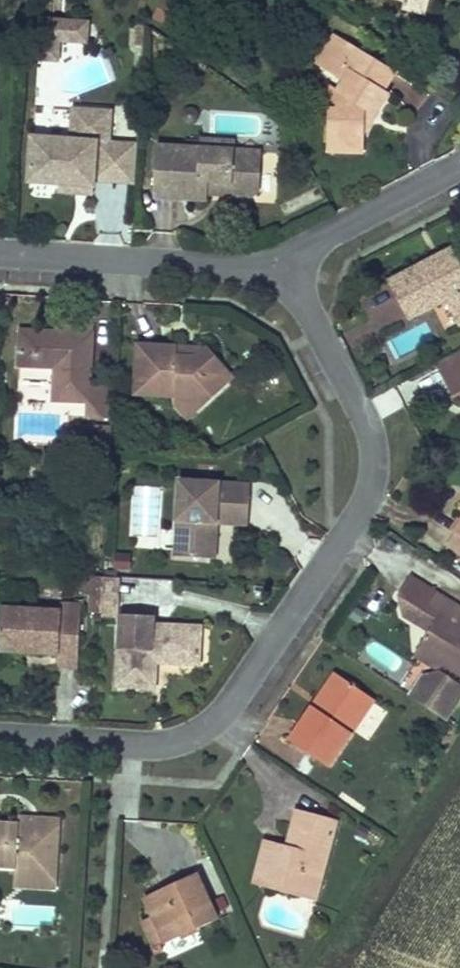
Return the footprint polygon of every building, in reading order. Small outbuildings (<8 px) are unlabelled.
[(189,7),(175,0),(159,0),(149,19),(175,34),(189,7)] [(403,1),(401,10),(423,17),(427,3),(417,0),(404,0),(403,1)] [(63,24),(41,24),(41,64),(63,65),(63,43),(63,24)] [(85,24),(63,24),(63,43),(85,43),(85,24)] [(390,73),(332,37),(314,64),(341,81),(335,89),(334,110),(326,109),(326,134),(335,134),(334,150),(360,151),(361,134),(374,114),(383,98),(377,94),(390,73)] [(326,84),(326,109),(334,110),(335,89),(326,84)] [(58,181),(93,185),(94,179),(134,183),(136,147),(104,143),(108,113),(75,109),(71,140),(33,135),(29,178),(58,181)] [(335,134),(326,134),(325,150),(334,150),(335,134)] [(198,151),(155,148),(152,198),(204,202),(204,194),(248,198),(257,189),(259,155),(230,153),(231,141),(198,139),(198,151)] [(92,194),(93,185),(58,181),(57,190),(92,194)] [(390,283),(410,321),(448,301),(459,324),(459,269),(451,251),(390,283)] [(379,332),(404,318),(393,297),(367,311),(379,332)] [(50,399),(85,402),(84,417),(111,419),(114,384),(87,382),(91,330),(66,328),(65,335),(18,331),(15,366),(53,370),(50,399)] [(132,393),(170,396),(170,401),(203,405),(216,392),(205,380),(218,369),(200,349),(191,358),(173,357),(173,347),(136,344),(132,393)] [(200,349),(173,347),(173,357),(191,358),(200,349)] [(438,364),(446,382),(453,396),(459,393),(459,353),(438,364)] [(228,381),(218,369),(205,380),(216,392),(228,381)] [(203,405),(170,401),(186,421),(203,405)] [(177,479),(174,554),(206,556),(208,510),(248,512),(249,483),(177,479)] [(247,524),(248,512),(208,510),(206,556),(215,556),(216,523),(247,524)] [(452,532),(454,534),(459,538),(459,519),(452,532)] [(454,534),(444,547),(459,558),(459,538),(454,534)] [(414,646),(439,663),(459,676),(459,609),(433,591),(408,574),(395,593),(416,607),(423,606),(436,614),(425,630),(414,646)] [(113,578),(101,577),(99,614),(111,615),(113,578)] [(412,622),(423,606),(416,607),(395,593),(400,614),(412,622)] [(60,612),(1,608),(0,619),(0,652),(58,655),(59,641),(79,642),(81,603),(61,601),(60,612)] [(436,614),(423,606),(412,622),(425,630),(436,614)] [(153,616),(118,614),(114,684),(152,686),(154,661),(197,663),(199,627),(152,625),(153,616)] [(364,654),(392,671),(400,657),(372,640),(364,654)] [(77,668),(79,642),(59,641),(58,655),(58,667),(77,668)] [(439,663),(414,646),(408,655),(434,671),(439,663)] [(317,711),(339,677),(332,673),(310,706),(317,711)] [(448,677),(428,675),(412,699),(447,723),(459,704),(459,685),(448,677)] [(325,767),(370,698),(339,677),(317,711),(310,706),(287,742),(325,767)] [(302,881),(317,884),(332,822),(292,813),(284,848),(261,842),(257,861),(267,863),(262,885),(299,894),(302,881)] [(16,825),(59,828),(59,817),(17,814),(16,825)] [(17,867),(35,868),(34,876),(56,878),(59,828),(16,825),(0,824),(0,866),(17,867)] [(267,863),(257,861),(252,883),(262,885),(267,863)] [(55,888),(56,878),(34,876),(35,868),(17,867),(15,886),(55,888)] [(149,915),(136,921),(149,948),(214,919),(194,873),(141,897),(149,915)] [(314,898),(317,884),(302,881),(299,894),(314,898)]
